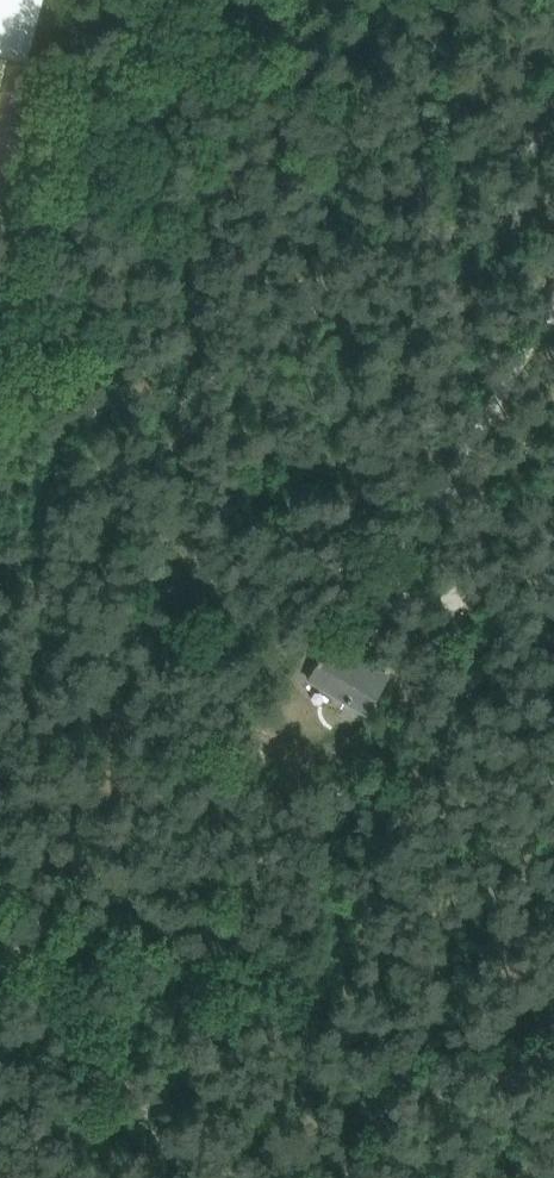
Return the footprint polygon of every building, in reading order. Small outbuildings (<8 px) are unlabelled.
[(310,679),(367,712),(388,675),(331,641),(318,663),(319,663),(310,679)]
